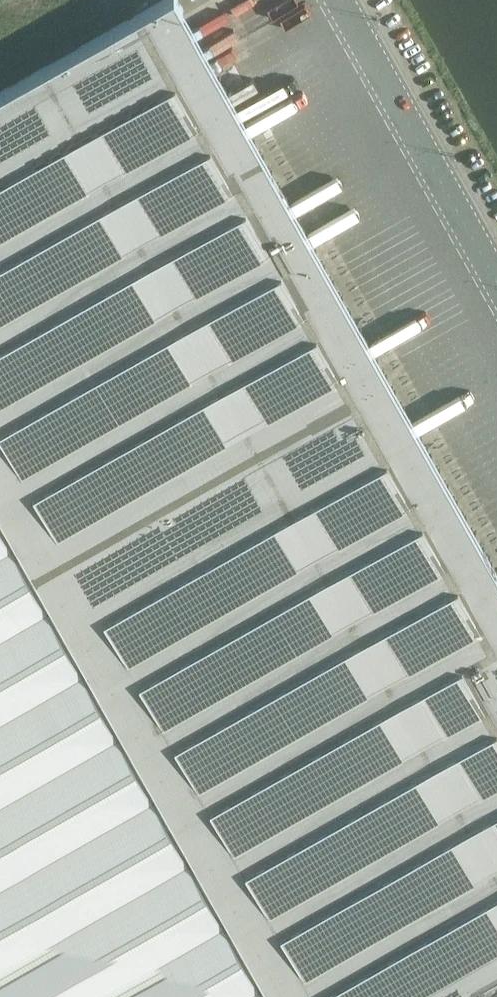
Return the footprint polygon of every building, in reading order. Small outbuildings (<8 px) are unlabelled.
[(207,58),(181,12),(184,10),(178,0),(162,0),(0,91),(0,509),(273,996),(496,996),(496,574),(207,58)] [(0,509),(0,996),(273,996),(0,509)]
